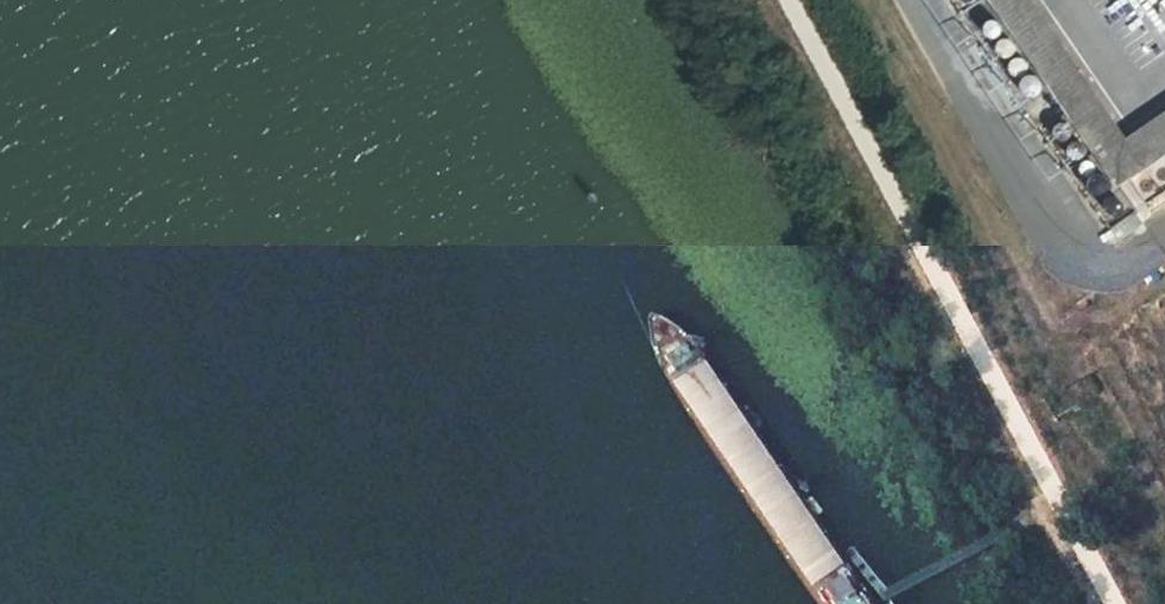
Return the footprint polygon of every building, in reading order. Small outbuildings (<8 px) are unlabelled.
[(1025,62),(1053,44),(1026,0),(987,0),(1025,62)]
